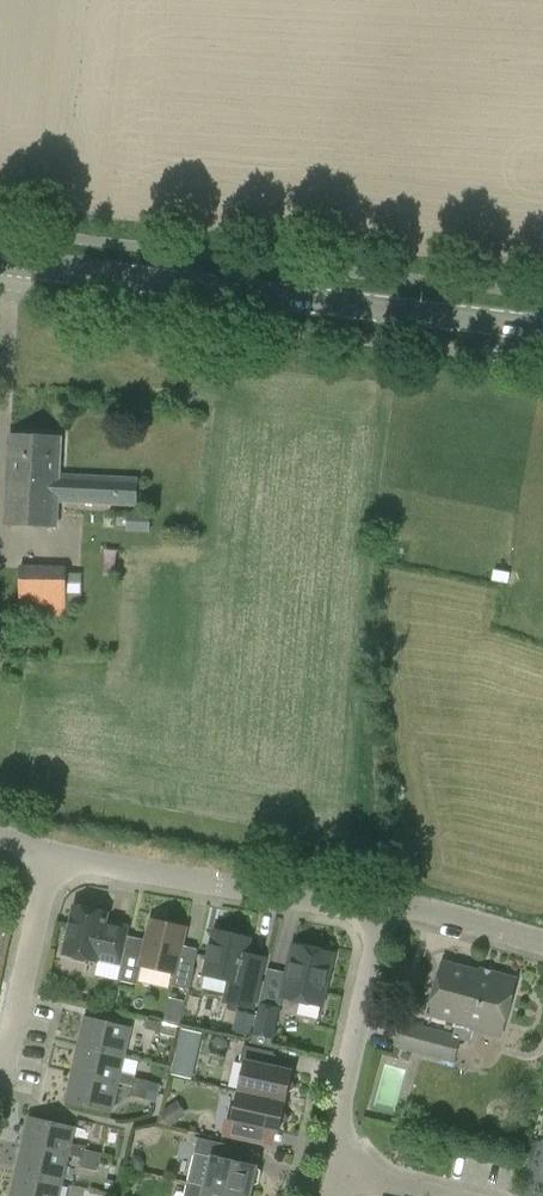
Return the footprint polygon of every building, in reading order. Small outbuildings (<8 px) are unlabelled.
[(58,526),(59,504),(138,507),(139,477),(60,474),(61,438),(11,436),(7,524),(58,526)] [(19,607),(66,608),(66,565),(19,564),(19,607)] [(109,913),(76,907),(65,954),(99,962),(99,960),(122,965),(131,927),(107,921),(109,913)] [(190,990),(199,950),(183,946),(187,927),(152,919),(142,967),(176,975),(173,987),(190,990)] [(252,938),(216,930),(206,975),(231,980),(226,1001),(254,1008),(266,958),(248,954),(252,938)] [(335,953),(295,944),(283,997),(323,1006),(335,953)] [(501,1034),(516,980),(443,960),(429,1015),(457,1022),(453,1034),(402,1020),(395,1047),(453,1062),(460,1037),(471,1040),(474,1027),(501,1034)] [(280,1008),(260,1004),(253,1033),(255,1034),(253,1042),(272,1046),(280,1008)] [(86,1017),(80,1046),(126,1057),(133,1028),(86,1017)] [(146,1028),(161,1031),(163,1022),(147,1019),(146,1028)] [(184,1030),(175,1072),(196,1076),(205,1034),(184,1030)] [(80,1046),(73,1073),(120,1084),(126,1057),(80,1046)] [(246,1063),(240,1091),(287,1101),(289,1093),(297,1087),(292,1079),(294,1071),(272,1067),(275,1053),(245,1046),(241,1061),(246,1063)] [(113,1113),(120,1084),(73,1073),(66,1102),(113,1113)] [(133,1086),(148,1089),(150,1080),(135,1077),(133,1086)] [(146,1098),(148,1089),(133,1086),(131,1095),(146,1098)] [(285,1110),(287,1102),(240,1091),(233,1120),(228,1119),(225,1134),(255,1141),(258,1127),(280,1132),(282,1124),(291,1119),(285,1110)] [(30,1117),(24,1143),(70,1154),(84,1157),(99,1161),(101,1152),(86,1149),(86,1146),(73,1143),(76,1127),(30,1117)] [(193,1167),(189,1182),(206,1186),(249,1195),(251,1195),(254,1185),(259,1183),(262,1171),(258,1168),(258,1166),(229,1160),(232,1145),(200,1138),(193,1167)] [(63,1184),(70,1154),(24,1143),(17,1173),(63,1184)] [(99,1161),(84,1157),(82,1166),(97,1170),(99,1161)] [(63,1184),(17,1173),(12,1195),(61,1195),(63,1184)] [(186,1195),(249,1195),(206,1186),(189,1182),(186,1195)]
